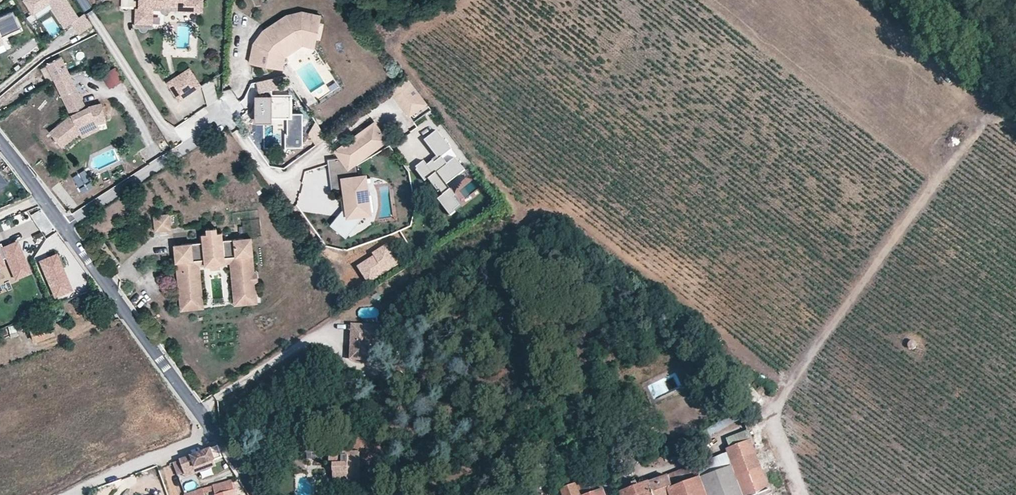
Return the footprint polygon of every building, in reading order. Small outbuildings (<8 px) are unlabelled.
[(67,0),(25,0),(34,13),(50,3),(53,8),(65,26),(70,23),(77,33),(91,24),(84,13),(78,17),(67,0)] [(137,6),(134,6),(133,21),(150,22),(150,7),(150,3),(183,4),(184,0),(137,0),(137,6)] [(183,4),(150,3),(150,7),(158,8),(159,10),(159,11),(160,12),(162,12),(165,11),(166,11),(167,8),(200,9),(200,0),(184,0),(183,4)] [(53,8),(50,3),(34,13),(37,18),(53,8)] [(321,14),(304,10),(287,16),(264,31),(267,38),(265,45),(253,43),(248,61),(267,65),(269,58),(275,59),(277,51),(299,37),(315,38),(321,14)] [(5,42),(2,36),(21,27),(13,11),(0,16),(0,44),(5,42)] [(267,38),(264,31),(253,43),(265,45),(267,38)] [(315,38),(299,37),(277,51),(275,59),(269,58),(267,65),(280,68),(283,55),(301,44),(314,45),(315,38)] [(70,76),(61,58),(47,65),(56,83),(70,76)] [(116,67),(102,73),(108,87),(122,81),(116,67)] [(199,85),(187,67),(165,81),(177,99),(199,85)] [(77,89),(70,76),(56,83),(64,97),(77,89)] [(208,103),(220,98),(213,79),(201,83),(208,103)] [(428,105),(408,79),(389,93),(409,119),(428,105)] [(86,111),(84,107),(86,105),(77,89),(64,97),(74,117),(53,135),(65,149),(82,134),(97,126),(108,123),(103,105),(91,108),(88,110),(86,111)] [(292,93),(256,94),(256,120),(272,119),(272,116),(287,116),(292,116),(292,112),(292,93)] [(303,112),(292,112),(292,116),(287,116),(288,133),(285,133),(286,146),(303,146),(303,112)] [(385,142),(374,121),(333,149),(339,156),(328,158),(331,189),(344,188),(345,198),(346,207),(343,210),(342,211),(330,225),(345,238),(358,222),(357,221),(362,214),(366,214),(364,195),(367,195),(365,176),(359,177),(357,162),(385,142)] [(452,149),(438,130),(425,139),(440,158),(435,162),(434,160),(428,164),(425,160),(417,166),(418,168),(417,169),(425,180),(428,178),(439,191),(440,190),(443,194),(438,198),(450,215),(455,211),(454,210),(460,205),(454,196),(455,195),(447,184),(466,170),(456,157),(448,163),(443,156),(452,149)] [(37,162),(42,179),(53,176),(49,159),(37,162)] [(169,213),(155,215),(157,231),(171,229),(169,213)] [(366,214),(362,214),(357,221),(358,222),(366,214)] [(203,240),(183,242),(184,250),(176,251),(178,275),(182,274),(186,308),(201,307),(198,273),(194,273),(193,261),(236,257),(241,302),(259,301),(253,242),(244,243),(243,235),(222,238),(222,232),(215,232),(215,227),(208,228),(208,233),(202,233),(203,240)] [(252,235),(243,235),(244,243),(253,242),(252,235)] [(0,261),(6,258),(15,278),(29,272),(16,242),(2,248),(0,249),(0,266),(2,265),(0,261)] [(184,250),(183,242),(175,243),(176,251),(184,250)] [(58,257),(42,264),(56,298),(72,291),(58,257)] [(203,272),(231,269),(235,303),(241,302),(236,257),(193,261),(194,273),(198,273),(201,307),(207,306),(203,272)] [(351,323),(349,358),(368,359),(369,345),(366,345),(366,342),(369,342),(385,343),(386,324),(351,323)] [(54,336),(48,324),(28,331),(29,333),(33,344),(54,336)] [(584,380),(573,386),(577,398),(590,393),(584,380)] [(513,396),(503,401),(509,413),(521,409),(513,396)] [(740,411),(714,425),(717,432),(744,421),(740,411)] [(766,437),(753,442),(760,464),(774,461),(766,437)] [(770,490),(760,464),(753,442),(752,442),(751,441),(727,450),(733,466),(744,494),(757,494),(770,490)] [(334,442),(323,443),(323,449),(330,449),(330,453),(340,452),(340,447),(334,442)] [(222,457),(219,447),(180,460),(184,472),(196,468),(195,466),(213,460),(222,457)] [(330,453),(330,466),(333,466),(333,480),(342,481),(343,490),(349,490),(349,485),(360,485),(358,451),(340,452),(330,453)] [(196,468),(184,472),(185,476),(215,466),(213,460),(195,466),(196,468)] [(701,478),(695,465),(669,475),(673,487),(669,489),(671,494),(707,494),(701,478)] [(733,466),(701,478),(707,494),(744,494),(733,466)] [(579,484),(601,477),(599,472),(578,480),(579,484)] [(651,483),(655,494),(671,494),(669,489),(673,487),(669,475),(651,483)] [(185,494),(184,494),(208,494),(214,493),(214,494),(236,494),(232,481),(185,494)] [(651,483),(622,493),(622,494),(655,494),(651,483)] [(579,484),(562,490),(564,494),(584,494),(579,484)]
